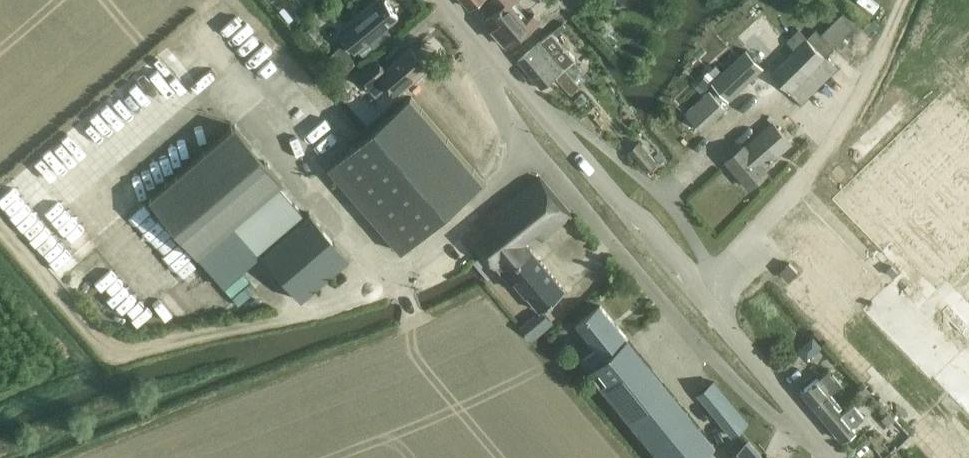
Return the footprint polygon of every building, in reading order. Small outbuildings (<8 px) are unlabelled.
[(385,0),(342,35),(355,51),(357,50),(364,59),(394,35),(386,26),(398,16),(385,0)] [(484,20),(507,45),(538,18),(534,13),(527,20),(511,2),(514,0),(491,0),(498,8),(484,20)] [(834,46),(855,26),(842,13),(821,34),(815,29),(806,38),(798,29),(787,40),(796,50),(772,73),(801,103),(836,68),(825,57),(834,46)] [(576,84),(564,69),(575,59),(552,31),(518,59),(542,87),(554,77),(567,92),(576,84)] [(324,50),(317,55),(339,79),(344,74),(344,73),(357,62),(342,45),(329,56),(324,50)] [(397,94),(428,67),(410,46),(386,67),(378,60),(360,76),(370,87),(377,95),(389,85),(397,94)] [(730,100),(764,68),(747,49),(712,81),(730,100)] [(703,78),(698,83),(704,90),(710,85),(703,78)] [(702,130),(725,108),(709,91),(685,113),(702,130)] [(330,167),(402,253),(485,183),(413,97),(330,167)] [(596,115),(592,119),(599,127),(603,124),(596,115)] [(725,161),(749,188),(768,171),(765,167),(791,143),(772,121),(745,145),(745,144),(725,161)] [(281,181),(234,125),(148,200),(195,255),(276,185),(281,181)] [(629,134),(625,132),(616,140),(637,163),(647,155),(629,134)] [(543,239),(572,216),(542,178),(540,176),(507,203),(469,233),(513,287),(518,282),(539,307),(563,287),(540,259),(538,261),(534,255),(535,253),(525,241),(537,231),(543,239)] [(276,185),(195,255),(222,286),(260,253),(304,217),(276,185)] [(304,217),(260,253),(298,299),(347,258),(309,212),(304,217)] [(789,279),(797,271),(789,263),(781,271),(789,279)] [(600,306),(577,324),(597,348),(581,361),(661,457),(699,457),(715,445),(627,338),(627,339),(600,306)] [(838,408),(841,406),(834,397),(845,389),(829,369),(801,390),(824,419),(825,418),(838,408)] [(701,392),(700,396),(733,437),(744,425),(711,381),(701,392)] [(838,408),(825,418),(841,439),(855,429),(852,425),(865,415),(854,402),(842,412),(838,408)] [(750,443),(733,457),(763,457),(750,443)]
